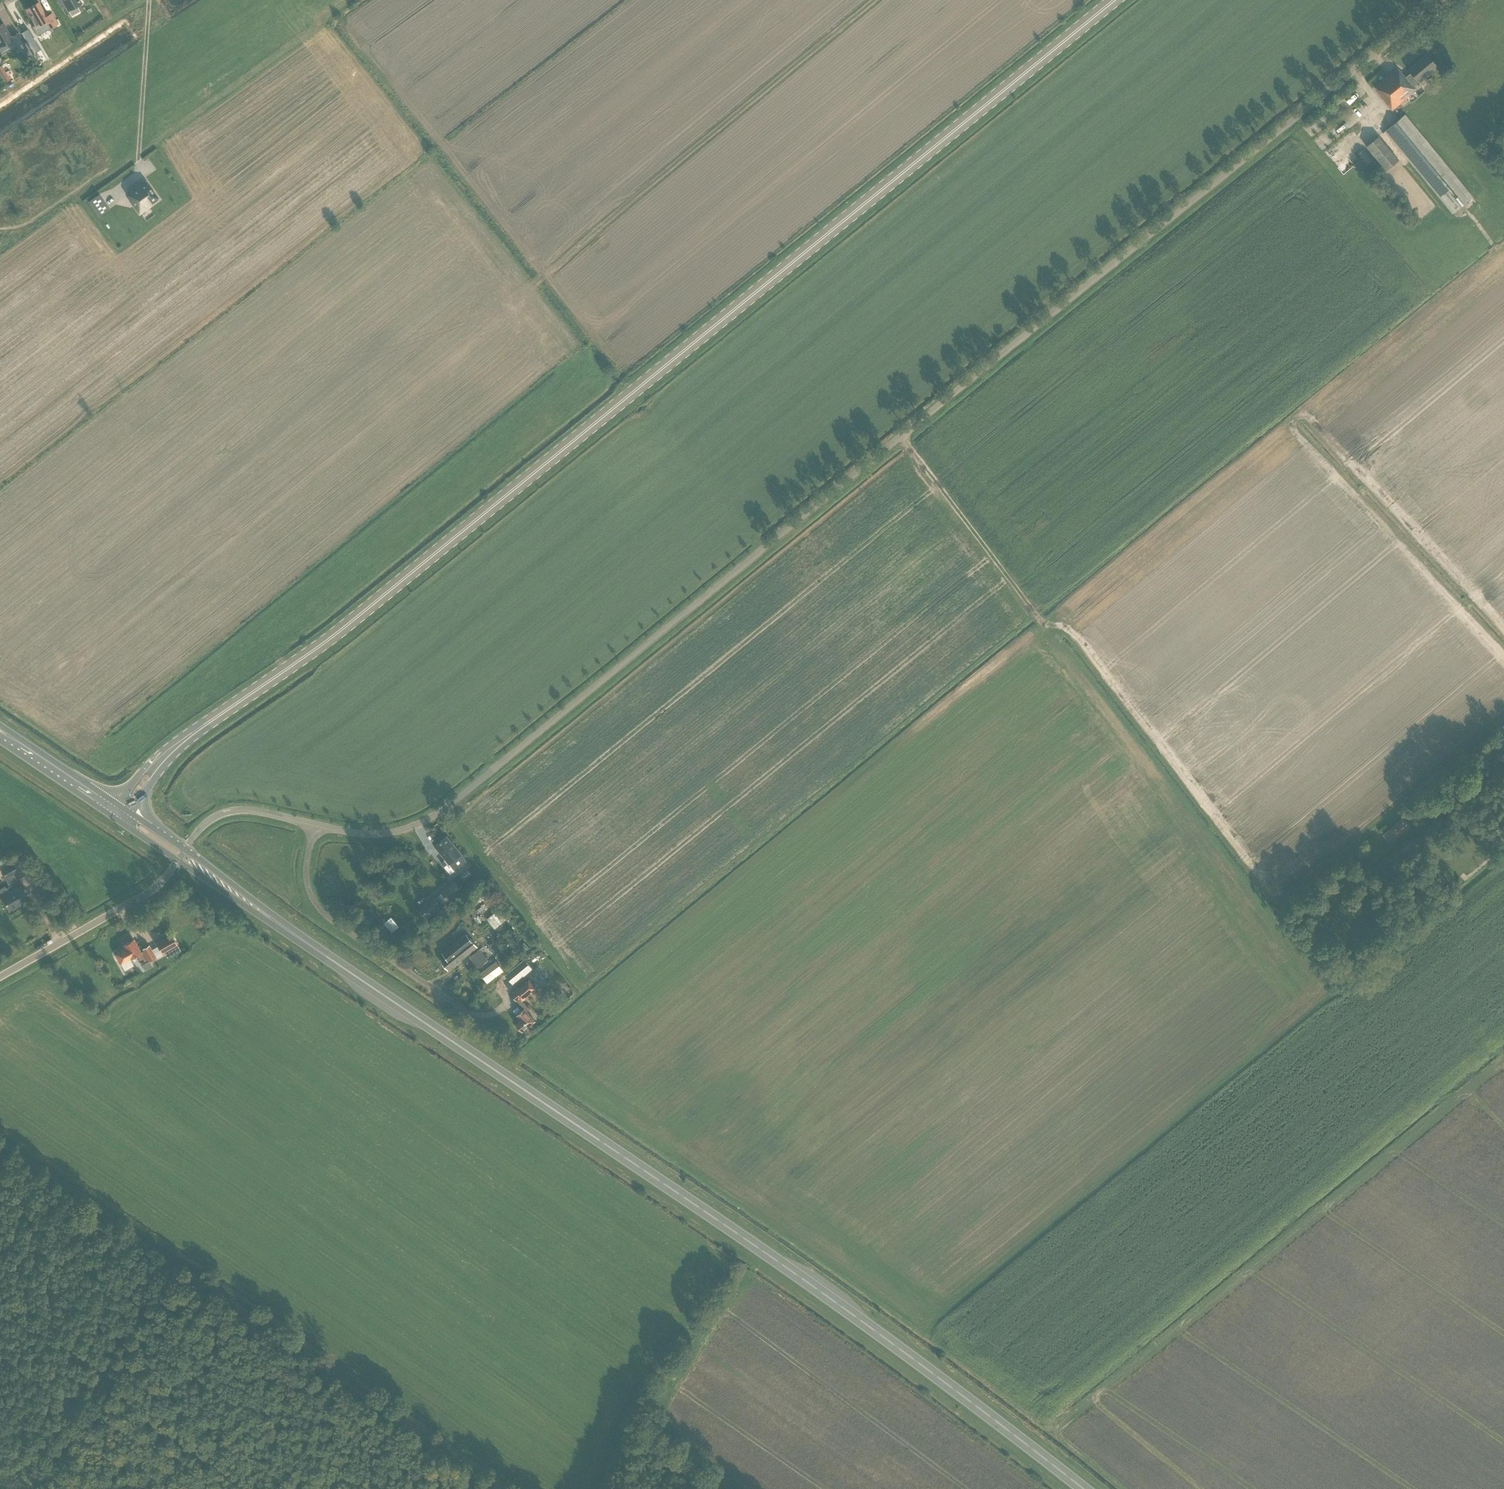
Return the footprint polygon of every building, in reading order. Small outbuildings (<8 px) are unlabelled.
[(69,11),(72,16),(80,11),(77,6),(82,3),(80,0),(62,0),(69,11)] [(39,2),(26,9),(37,27),(34,28),(38,35),(58,23),(52,13),(47,16),(39,2)] [(0,25),(0,47),(9,42),(12,48),(16,46),(3,23),(0,25)] [(28,29),(22,33),(34,53),(40,49),(28,29)] [(17,39),(22,48),(27,44),(22,36),(17,39)] [(1379,95),(1392,110),(1398,105),(1416,90),(1412,85),(1417,80),(1419,82),(1437,66),(1427,54),(1409,70),(1411,73),(1406,78),(1398,68),(1375,87),(1380,94),(1379,95)] [(6,82),(11,79),(2,65),(0,66),(0,72),(6,82)] [(1400,119),(1385,131),(1453,213),(1473,196),(1405,115),(1400,119)] [(1379,136),(1366,147),(1386,170),(1399,160),(1379,136)] [(1373,160),(1363,149),(1358,154),(1367,165),(1373,160)] [(1361,159),(1354,164),(1357,168),(1364,162),(1361,159)] [(159,199),(146,181),(128,194),(133,200),(131,201),(140,213),(159,199)] [(110,209),(99,194),(89,202),(100,217),(110,209)] [(1503,760),(1503,740),(1494,748),(1503,760)] [(1480,749),(1483,753),(1490,747),(1487,743),(1480,749)] [(1474,760),(1484,772),(1492,764),(1488,759),(1482,765),(1476,758),(1474,760)] [(1403,818),(1389,830),(1396,839),(1410,827),(1403,818)] [(1486,833),(1495,844),(1500,841),(1491,829),(1486,833)] [(439,842),(434,846),(438,851),(445,859),(441,862),(451,874),(455,870),(455,872),(468,861),(447,835),(439,842)] [(20,859),(2,869),(7,878),(14,874),(17,878),(27,873),(20,859)] [(373,863),(368,867),(371,871),(376,867),(373,863)] [(441,892),(450,903),(463,892),(454,881),(441,892)] [(12,886),(7,888),(9,892),(8,893),(5,887),(0,889),(0,899),(2,898),(10,911),(20,905),(19,904),(28,899),(21,886),(14,890),(12,886)] [(177,903),(182,908),(186,905),(182,899),(177,903)] [(433,911),(428,904),(420,911),(426,919),(435,912),(433,911)] [(486,917),(495,928),(506,919),(497,908),(486,917)] [(157,944),(162,954),(177,945),(171,936),(157,944)] [(125,949),(115,954),(121,964),(121,963),(123,966),(124,967),(126,967),(130,965),(131,963),(131,962),(130,959),(130,958),(131,959),(137,955),(141,963),(149,959),(150,961),(156,957),(149,946),(143,949),(144,951),(141,952),(134,939),(123,945),(125,949)] [(466,955),(467,954),(472,950),(466,943),(461,947),(461,946),(460,948),(459,948),(455,943),(443,953),(447,958),(442,961),(449,970),(466,956),(466,955)] [(488,961),(480,949),(470,957),(479,968),(488,961)] [(540,952),(531,957),(534,962),(543,957),(540,952)] [(508,959),(501,963),(505,968),(511,964),(508,959)] [(516,965),(522,972),(529,966),(523,959),(516,965)] [(512,994),(517,1000),(518,1000),(525,1008),(518,1015),(522,1020),(517,1024),(523,1031),(535,1021),(527,1010),(529,1008),(522,1000),(536,988),(529,979),(512,994)]
